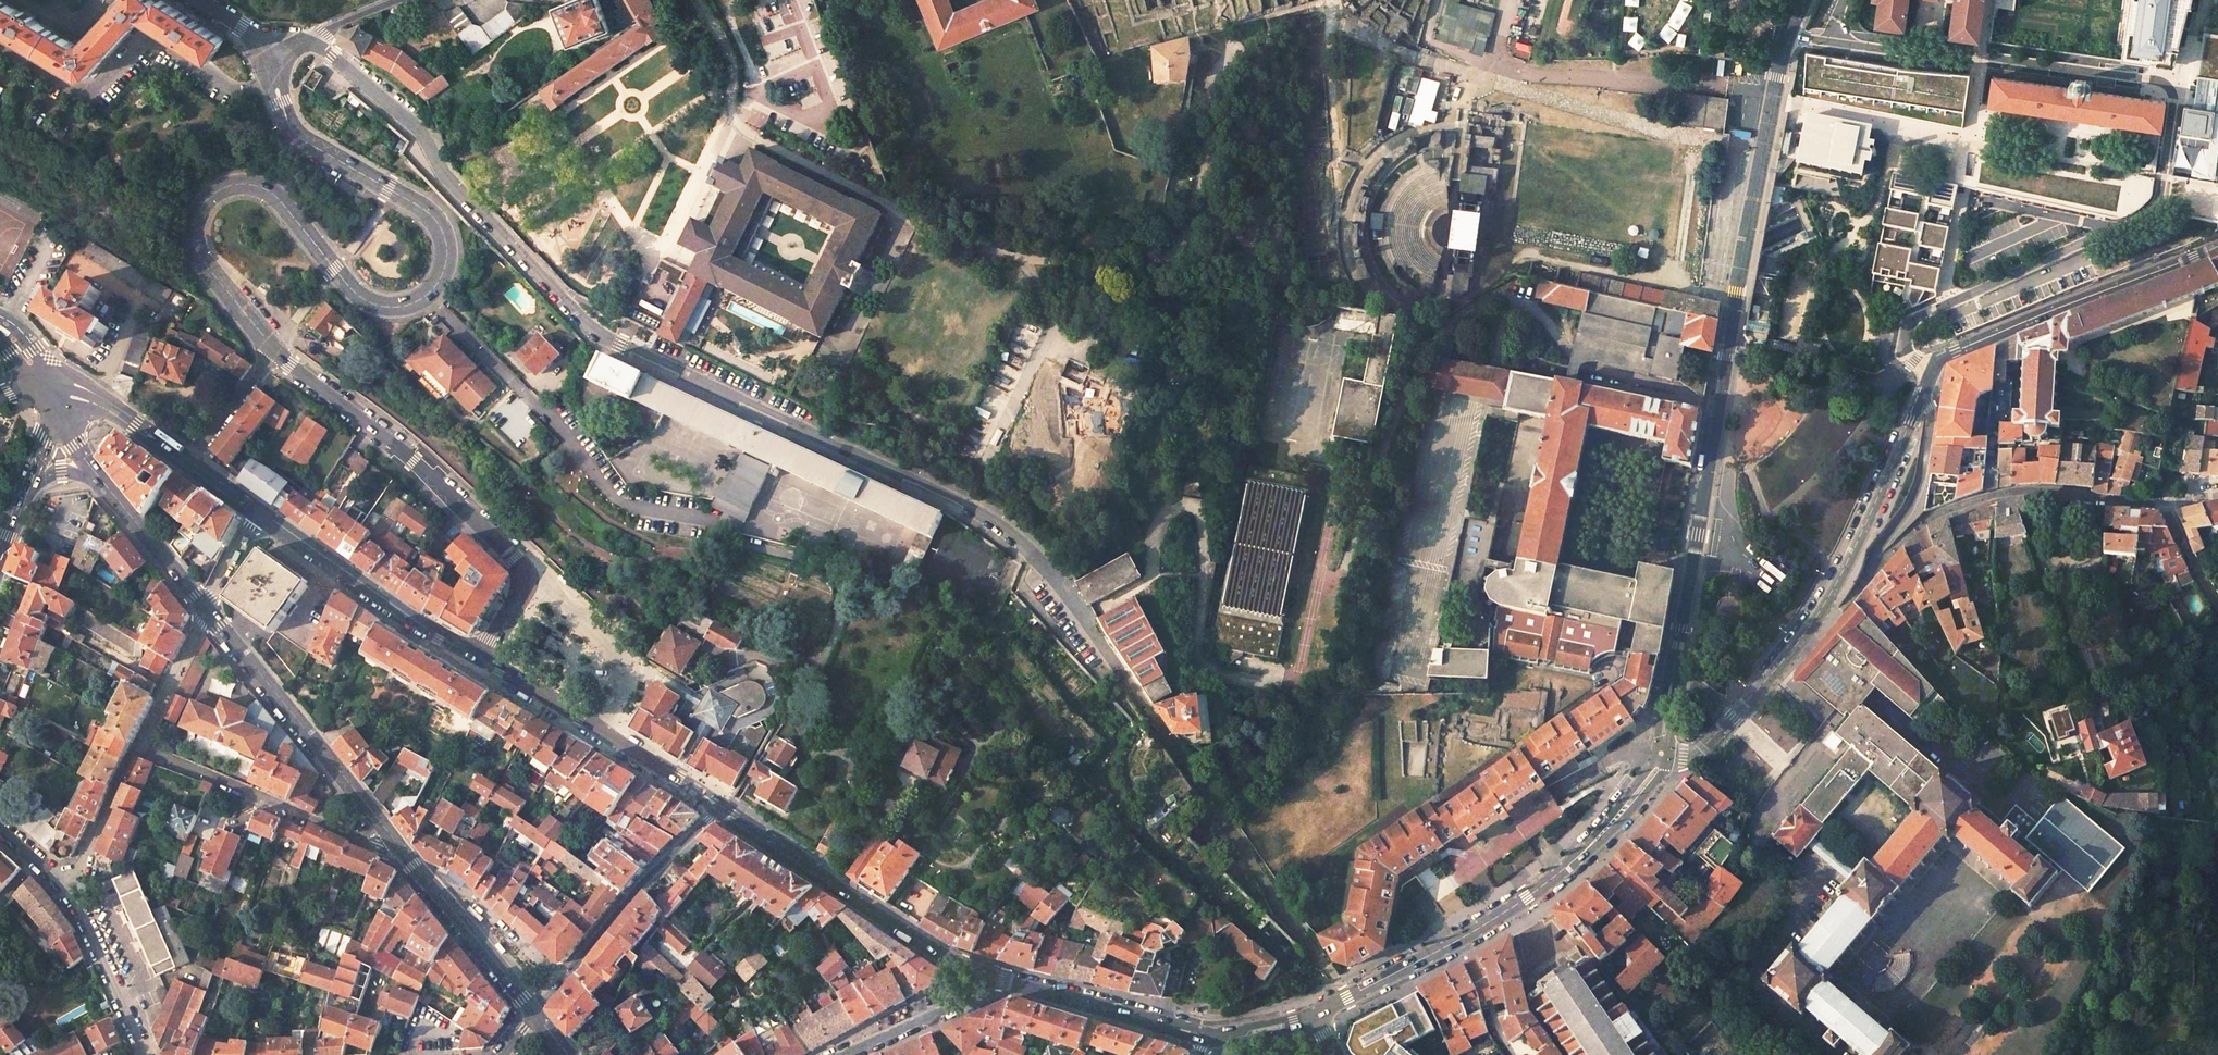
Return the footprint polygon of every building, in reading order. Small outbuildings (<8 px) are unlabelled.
[(156,3),(153,0),(122,0),(117,6),(118,7),(84,43),(84,42),(76,45),(76,46),(33,19),(35,17),(24,11),(22,13),(1,0),(0,0),(0,29),(81,77),(88,76),(142,18),(156,3)] [(142,18),(211,61),(224,40),(195,22),(196,21),(188,16),(187,17),(162,0),(158,0),(156,3),(142,18)] [(474,0),(434,0),(473,53),(526,15),(525,4),(509,2),(506,9),(481,26),(473,24),(459,6),(474,0)] [(598,0),(574,0),(554,8),(570,46),(610,30),(598,0)] [(630,27),(640,21),(628,0),(615,0),(630,27)] [(653,0),(631,0),(643,22),(651,17),(655,24),(663,18),(653,0)] [(940,47),(1025,13),(1039,7),(1036,0),(988,0),(955,13),(949,0),(921,0),(940,47)] [(1079,8),(1092,5),(1108,55),(1175,37),(1176,39),(1179,38),(1179,36),(1206,29),(1206,30),(1210,30),(1210,28),(1219,25),(1220,27),(1318,0),(1077,0),(1079,8)] [(1874,1),(1872,14),(1878,15),(1877,26),(1904,30),(1908,0),(1874,0),(1874,1)] [(1984,0),(1956,0),(1951,36),(1978,40),(1984,0)] [(2125,59),(2177,67),(2183,35),(2192,6),(2193,0),(2133,0),(2125,59)] [(611,19),(619,35),(626,30),(619,15),(611,19)] [(662,34),(655,24),(651,17),(643,22),(588,59),(543,90),(554,107),(567,99),(566,98),(649,41),(650,43),(662,34)] [(363,29),(361,26),(361,25),(341,31),(339,41),(392,70),(418,92),(443,74),(444,74),(431,63),(425,69),(414,60),(403,51),(363,29)] [(2203,31),(2202,40),(2204,41),(2200,72),(2199,75),(2197,75),(2196,75),(2196,76),(2198,77),(2195,97),(2194,107),(2184,106),(2181,131),(2179,131),(2177,131),(2175,162),(2179,162),(2179,165),(2195,167),(2194,171),(2215,174),(2217,174),(2217,166),(2217,136),(2211,136),(2215,109),(2217,85),(2217,33),(2203,31)] [(1191,57),(1189,42),(1164,48),(1159,48),(1154,50),(1156,84),(1186,82),(1191,57)] [(1966,102),(1970,73),(1898,67),(1806,52),(1803,97),(1891,114),(1962,128),(1966,102)] [(1702,55),(1700,70),(1711,71),(1713,57),(1702,55)] [(317,87),(324,74),(314,68),(305,83),(315,89),(316,88),(317,87)] [(449,83),(443,74),(418,92),(427,99),(438,91),(449,83)] [(2165,102),(2091,91),(2085,90),(2086,82),(2087,81),(2076,79),(2075,80),(2074,89),(2069,88),(1994,77),(1989,105),(2034,112),(2117,124),(2161,130),(2165,102)] [(337,88),(325,80),(322,85),(334,93),(337,88)] [(1684,101),(1697,103),(1696,114),(1716,116),(1717,106),(1725,107),(1726,100),(1686,94),(1684,101)] [(1716,116),(1696,114),(1697,103),(1684,101),(1682,121),(1722,127),(1725,107),(1717,106),(1716,116)] [(1817,118),(1808,116),(1798,164),(1862,176),(1865,162),(1871,163),(1872,157),(1877,158),(1877,152),(1883,153),(1885,148),(1874,145),(1874,144),(1869,143),(1871,128),(1864,127),(1830,120),(1824,119),(1817,118)] [(882,215),(854,201),(853,202),(779,166),(780,165),(752,151),(743,170),(723,160),(710,186),(722,192),(704,226),(694,221),(681,247),(700,256),(692,274),(691,274),(708,283),(719,288),(720,287),(794,323),(793,325),(821,338),(846,288),(852,291),(863,269),(857,265),(882,215)] [(1393,288),(1404,297),(1408,289),(1398,282),(1391,273),(1385,262),(1379,248),(1378,236),(1378,224),(1378,219),(1381,207),(1387,195),(1394,184),(1404,175),(1414,167),(1425,163),(1424,158),(1423,154),(1411,159),(1398,167),(1389,177),(1379,190),(1373,204),(1369,217),(1369,223),(1369,236),(1371,249),(1376,265),(1385,279),(1393,288)] [(2214,180),(2215,174),(2194,171),(2195,167),(2179,165),(2179,162),(2175,162),(2174,165),(2173,175),(2214,180)] [(1428,176),(1438,173),(1438,171),(1428,174),(1419,179),(1410,185),(1404,192),(1398,201),(1393,211),(1391,221),(1390,225),(1390,234),(1391,242),(1394,251),(1398,260),(1401,261),(1400,259),(1396,251),(1393,242),(1392,234),(1392,225),(1393,222),(1395,211),(1399,202),(1405,194),(1412,186),(1420,180),(1428,176)] [(1929,178),(1895,171),(1890,190),(1886,207),(1922,215),(1925,198),(1929,178)] [(1429,178),(1439,175),(1438,173),(1428,176),(1420,180),(1412,186),(1405,194),(1399,202),(1395,211),(1393,222),(1392,225),(1392,234),(1393,242),(1396,251),(1400,259),(1401,261),(1403,261),(1402,258),(1398,250),(1395,242),(1394,234),(1394,225),(1395,222),(1397,212),(1401,203),(1407,195),(1413,188),(1421,182),(1429,178)] [(1403,261),(1405,262),(1403,258),(1399,250),(1397,242),(1396,234),(1396,226),(1397,222),(1399,213),(1403,204),(1408,196),(1414,190),(1422,184),(1430,180),(1439,177),(1439,175),(1429,178),(1421,182),(1413,188),(1407,195),(1401,203),(1397,212),(1395,222),(1394,225),(1394,234),(1395,242),(1398,250),(1402,258),(1403,261)] [(1405,262),(1408,262),(1405,257),(1401,249),(1399,241),(1398,234),(1398,226),(1399,222),(1401,213),(1404,205),(1410,198),(1416,191),(1423,186),(1430,182),(1439,179),(1439,177),(1430,180),(1422,184),(1414,190),(1408,196),(1403,204),(1399,213),(1397,222),(1396,226),(1396,234),(1397,242),(1399,250),(1403,258),(1405,262)] [(1957,184),(1929,178),(1925,198),(1922,215),(1920,222),(1949,230),(1953,204),(1957,184)] [(1431,184),(1439,181),(1439,179),(1430,182),(1423,186),(1416,191),(1410,198),(1404,205),(1401,213),(1399,222),(1398,226),(1398,234),(1399,241),(1401,249),(1405,257),(1408,262),(1410,263),(1407,256),(1403,249),(1401,241),(1400,234),(1400,226),(1401,223),(1403,214),(1406,206),(1411,199),(1417,193),(1424,188),(1431,184)] [(1432,279),(1433,277),(1426,273),(1419,269),(1413,262),(1409,255),(1405,248),(1403,241),(1402,234),(1402,226),(1402,223),(1405,215),(1408,207),(1413,200),(1418,194),(1425,189),(1432,186),(1440,183),(1447,182),(1447,180),(1439,181),(1431,184),(1424,188),(1417,193),(1411,199),(1406,206),(1403,214),(1401,223),(1400,226),(1400,234),(1401,241),(1403,249),(1407,256),(1410,263),(1411,264),(1417,270),(1424,275),(1432,279)] [(1426,273),(1433,277),(1434,275),(1427,272),(1420,267),(1414,261),(1410,254),(1407,248),(1405,241),(1404,234),(1404,227),(1404,223),(1406,215),(1409,208),(1414,202),(1419,196),(1426,191),(1432,188),(1440,185),(1447,184),(1447,182),(1440,183),(1432,186),(1425,189),(1418,194),(1413,200),(1408,207),(1405,215),(1402,223),(1402,226),(1402,234),(1403,241),(1405,248),(1409,255),(1413,262),(1419,269),(1426,273)] [(1427,272),(1434,275),(1435,273),(1428,270),(1422,266),(1416,260),(1412,253),(1409,247),(1407,240),(1406,234),(1406,227),(1406,224),(1408,216),(1411,209),(1415,203),(1421,198),(1427,193),(1433,190),(1440,187),(1447,186),(1447,184),(1440,185),(1432,188),(1426,191),(1419,196),(1414,202),(1409,208),(1406,215),(1404,223),(1404,227),(1404,234),(1405,241),(1407,248),(1410,254),(1414,261),(1420,267),(1427,272)] [(1428,270),(1435,273),(1435,271),(1429,268),(1423,264),(1418,259),(1414,253),(1411,246),(1409,240),(1408,234),(1408,227),(1408,224),(1410,217),(1413,210),(1417,204),(1422,199),(1427,195),(1434,192),(1441,189),(1447,188),(1447,186),(1440,187),(1433,190),(1427,193),(1421,198),(1415,203),(1411,209),(1408,216),(1406,224),(1406,227),(1406,234),(1407,240),(1409,247),(1412,253),(1416,260),(1422,266),(1428,270)] [(1429,268),(1435,271),(1436,269),(1430,266),(1425,263),(1419,258),(1416,252),(1413,246),(1411,240),(1410,234),(1410,227),(1410,224),(1412,218),(1415,211),(1418,206),(1423,201),(1428,197),(1434,194),(1441,191),(1447,191),(1447,188),(1441,189),(1434,192),(1427,195),(1422,199),(1417,204),(1413,210),(1410,217),(1408,224),(1408,227),(1408,234),(1409,240),(1411,246),(1414,253),(1418,259),(1423,264),(1429,268)] [(1447,193),(1447,191),(1441,191),(1434,194),(1428,197),(1423,201),(1418,206),(1415,211),(1412,218),(1410,224),(1410,227),(1410,234),(1411,240),(1413,246),(1416,252),(1419,258),(1425,263),(1430,266),(1436,269),(1437,267),(1431,265),(1426,261),(1421,256),(1417,251),(1415,245),(1413,239),(1412,234),(1412,228),(1412,224),(1414,218),(1416,212),(1420,207),(1424,202),(1429,198),(1435,195),(1441,193),(1447,193)] [(1447,195),(1447,193),(1441,193),(1435,195),(1429,198),(1424,202),(1420,207),(1416,212),(1414,218),(1412,224),(1412,228),(1412,234),(1413,239),(1415,245),(1417,251),(1421,256),(1426,261),(1431,265),(1437,267),(1438,265),(1432,263),(1427,260),(1423,255),(1419,250),(1416,245),(1415,239),(1414,234),(1414,228),(1414,225),(1416,219),(1418,213),(1421,208),(1426,204),(1430,200),(1436,197),(1441,196),(1447,195)] [(1447,197),(1447,195),(1441,196),(1436,197),(1430,200),(1426,204),(1421,208),(1418,213),(1416,219),(1414,225),(1414,228),(1414,234),(1415,239),(1416,245),(1419,250),(1423,255),(1427,260),(1432,263),(1438,265),(1439,263),(1433,261),(1429,258),(1424,254),(1421,249),(1418,244),(1417,239),(1416,234),(1416,228),(1416,225),(1417,220),(1420,215),(1423,210),(1427,206),(1431,202),(1436,199),(1442,198),(1447,197)] [(1447,199),(1447,197),(1442,198),(1436,199),(1431,202),(1427,206),(1423,210),(1420,215),(1417,220),(1416,225),(1416,228),(1416,234),(1417,239),(1418,244),(1421,249),(1424,254),(1429,258),(1433,261),(1439,263),(1440,262),(1434,260),(1430,257),(1426,253),(1423,248),(1420,244),(1419,239),(1418,234),(1418,228),(1418,225),(1419,220),(1421,216),(1424,211),(1428,207),(1432,204),(1437,201),(1442,200),(1447,199)] [(1447,201),(1447,199),(1442,200),(1437,201),(1432,204),(1428,207),(1424,211),(1421,216),(1419,220),(1418,225),(1418,228),(1418,234),(1419,239),(1420,244),(1423,248),(1426,253),(1430,257),(1434,260),(1440,262),(1440,260),(1436,258),(1432,255),(1428,251),(1424,248),(1422,243),(1420,238),(1420,234),(1420,229),(1420,225),(1421,221),(1423,217),(1426,212),(1429,209),(1433,206),(1438,203),(1442,202),(1447,201)] [(1920,222),(1922,215),(1886,207),(1877,244),(1913,252),(1920,222)] [(331,228),(322,216),(317,220),(326,232),(331,228)] [(68,240),(73,232),(57,222),(52,230),(68,240)] [(1949,230),(1920,222),(1913,252),(1910,262),(1940,270),(1949,230)] [(1076,235),(1077,249),(1084,251),(1093,251),(1092,236),(1085,237),(1085,234),(1076,235)] [(168,290),(80,235),(72,247),(160,303),(168,290)] [(1913,252),(1877,244),(1873,267),(1894,315),(1930,298),(1940,270),(1910,262),(1913,252)] [(2210,260),(2217,276),(2217,258),(2216,259),(2215,258),(2210,260)] [(2058,355),(2067,354),(2068,352),(2069,342),(2217,287),(2217,276),(2210,260),(2070,315),(2052,322),(2018,337),(2018,348),(2026,351),(2055,353),(2055,355),(2058,355)] [(1541,282),(1538,297),(1545,299),(1545,302),(1584,310),(1578,336),(1577,340),(1578,344),(1579,348),(1581,353),(1584,356),(1587,358),(1590,360),(1594,361),(1677,380),(1684,346),(1712,353),(1720,305),(1698,300),(1667,293),(1664,310),(1640,304),(1644,288),(1532,263),(1528,279),(1541,282)] [(2079,263),(2029,283),(2035,299),(2085,279),(2079,263)] [(643,274),(638,271),(635,278),(640,280),(643,274)] [(678,345),(708,283),(691,274),(661,336),(678,345)] [(653,279),(651,278),(647,276),(644,282),(649,285),(653,279)] [(47,307),(41,318),(92,348),(98,338),(102,340),(109,329),(81,312),(84,307),(91,311),(101,293),(79,280),(66,303),(50,294),(43,305),(47,307)] [(258,290),(268,298),(274,291),(265,282),(258,290)] [(183,300),(171,292),(160,313),(173,321),(183,300)] [(336,324),(341,317),(328,304),(306,332),(317,340),(322,333),(326,336),(336,324)] [(1372,444),(1398,316),(1337,306),(1333,329),(1375,335),(1365,384),(1345,380),(1334,436),(1372,444)] [(142,321),(156,325),(156,324),(157,321),(145,314),(142,321)] [(336,324),(347,333),(352,327),(341,317),(336,324)] [(2199,393),(2202,393),(2203,389),(2195,388),(2205,346),(2211,348),(2213,340),(2207,338),(2209,330),(2192,318),(2175,390),(2199,393)] [(136,380),(156,325),(142,321),(140,320),(121,375),(136,380)] [(242,359),(236,355),(234,358),(230,355),(232,352),(206,335),(202,342),(179,334),(176,339),(226,370),(242,380),(253,365),(242,359)] [(540,336),(518,358),(527,367),(531,363),(541,373),(559,355),(540,336)] [(446,399),(452,393),(477,368),(446,337),(427,356),(421,350),(409,362),(446,399)] [(1996,346),(1996,348),(1993,380),(2006,381),(2007,368),(2007,363),(2018,363),(2018,362),(2025,362),(2026,351),(2018,348),(2018,337),(1996,346)] [(160,345),(150,374),(163,378),(163,377),(185,384),(194,357),(160,345)] [(1982,395),(1992,390),(1993,380),(1996,348),(1948,367),(1948,370),(1947,376),(1944,391),(1939,421),(1936,439),(1971,439),(1977,401),(1978,397),(1979,396),(1982,395)] [(339,350),(332,363),(345,371),(352,359),(339,350)] [(2055,353),(2026,351),(2025,362),(2024,370),(2022,413),(2014,413),(2014,425),(2014,427),(2026,427),(2026,430),(2026,433),(2028,437),(2031,440),(2034,441),(2039,442),(2045,440),(2047,437),(2049,432),(2050,428),(2060,429),(2061,416),(2053,415),(2056,364),(2058,364),(2058,355),(2055,355),(2055,353)] [(1659,657),(1664,628),(1674,574),(1673,574),(1642,568),(1639,585),(1558,568),(1573,500),(1574,501),(1579,479),(1578,479),(1588,428),(1668,444),(1664,462),(1692,467),(1694,451),(1695,451),(1702,412),(1686,408),(1676,406),(1584,387),(1578,385),(1575,385),(1579,369),(1549,361),(1541,357),(1535,356),(1515,365),(1513,372),(1513,374),(1496,370),(1431,357),(1425,386),(1508,403),(1506,410),(1550,419),(1540,470),(1538,470),(1534,492),(1535,492),(1521,560),(1518,576),(1512,574),(1514,562),(1511,561),(1509,574),(1500,575),(1497,569),(1495,571),(1498,576),(1492,581),(1486,578),(1485,581),(1491,583),(1489,591),(1483,591),(1483,594),(1489,593),(1492,600),(1487,604),(1489,606),(1494,602),(1501,607),(1498,607),(1493,630),(1493,654),(1502,656),(1537,663),(1538,660),(1543,661),(1546,665),(1551,663),(1555,664),(1555,667),(1588,674),(1590,674),(1593,662),(1595,659),(1598,657),(1603,654),(1607,652),(1612,652),(1616,653),(1620,633),(1623,620),(1640,624),(1633,657),(1659,657)] [(619,364),(603,357),(591,382),(632,400),(632,399),(743,451),(712,500),(710,506),(745,522),(772,464),(922,534),(904,573),(915,576),(943,515),(941,514),(627,368),(628,367),(623,365),(619,363),(619,364)] [(477,368),(452,393),(472,412),(496,388),(477,368)] [(559,390),(568,395),(576,376),(568,372),(559,390)] [(136,380),(121,375),(117,374),(113,383),(115,389),(129,400),(136,380)] [(983,440),(1005,391),(989,384),(967,433),(983,440)] [(1975,438),(1971,439),(1936,439),(1935,449),(1962,449),(1973,449),(1986,449),(1988,429),(1992,390),(1982,395),(1975,438)] [(260,391),(233,426),(250,439),(265,420),(278,404),(260,391)] [(274,428),(278,432),(290,412),(278,404),(265,420),(274,428)] [(2199,407),(2197,420),(2206,420),(2217,422),(2217,410),(2199,407)] [(302,463),(314,444),(318,446),(328,431),(309,419),(300,434),(297,432),(284,451),(302,463)] [(2215,437),(2217,437),(2217,422),(2206,420),(2204,435),(2215,437)] [(2014,427),(2014,425),(2000,424),(1999,445),(2015,444),(2015,443),(2039,442),(2034,441),(2031,440),(2028,437),(2026,433),(2026,430),(2026,427),(2014,427)] [(250,439),(233,426),(214,452),(231,465),(246,444),(250,439)] [(2060,429),(2050,428),(2049,432),(2047,437),(2045,440),(2039,442),(2061,442),(2062,437),(2062,429),(2060,429)] [(2133,433),(2123,431),(2118,449),(2123,451),(2128,453),(2133,433)] [(2199,474),(2205,439),(2194,437),(2194,432),(2189,432),(2185,466),(2182,466),(2181,467),(2180,468),(2180,469),(2180,470),(2180,472),(2180,473),(2181,473),(2184,473),(2185,473),(2186,473),(2187,472),(2199,474)] [(148,453),(123,435),(103,462),(148,518),(165,491),(176,474),(148,453)] [(2209,476),(2213,452),(2214,446),(2215,437),(2204,435),(2205,439),(2199,474),(2209,476)] [(2066,439),(2062,437),(2061,442),(2061,448),(2060,459),(2056,484),(2074,486),(2092,487),(2094,475),(2096,457),(2097,445),(2099,437),(2092,436),(2091,439),(2090,446),(2066,444),(2066,439)] [(314,444),(302,463),(305,466),(318,446),(314,444)] [(2114,447),(2097,445),(2096,457),(2112,458),(2113,455),(2114,447)] [(2025,451),(2014,450),(2011,485),(2036,483),(2039,483),(2056,484),(2060,459),(2061,448),(2041,448),(2041,449),(2039,459),(2043,460),(2042,464),(2024,465),(2025,451)] [(1931,474),(1959,477),(1960,468),(1961,468),(1961,464),(1962,449),(1935,449),(1933,461),(1931,474)] [(1973,449),(1972,464),(1971,468),(1974,468),(1984,469),(1986,451),(1986,449),(1973,449)] [(2011,485),(2014,450),(1999,449),(1999,452),(1997,488),(2004,487),(2011,485)] [(285,459),(267,451),(262,461),(270,464),(271,463),(275,465),(280,467),(285,459)] [(1999,452),(1986,451),(1984,469),(1982,490),(1990,489),(1997,488),(1999,452)] [(2123,451),(2120,456),(2119,459),(2113,479),(2109,479),(2107,493),(2115,494),(2115,495),(2120,495),(2122,486),(2129,487),(2130,480),(2136,482),(2143,458),(2128,453),(2123,451)] [(231,465),(214,452),(209,458),(240,481),(244,476),(238,471),(231,465)] [(2213,452),(2209,476),(2217,477),(2217,453),(2213,452)] [(361,476),(370,462),(359,455),(350,469),(361,476)] [(247,457),(238,471),(244,476),(262,461),(247,457)] [(2110,476),(2112,458),(2096,457),(2094,475),(2110,476)] [(240,481),(282,511),(295,493),(301,487),(275,465),(262,461),(244,476),(240,481)] [(1249,463),(1211,646),(1227,650),(1243,653),(1277,660),(1315,476),(1249,463)] [(1968,474),(1969,468),(1961,468),(1960,468),(1959,477),(1955,500),(1968,495),(1982,490),(1984,469),(1974,468),(1973,474),(1968,474)] [(207,496),(176,474),(165,491),(171,497),(164,507),(186,525),(207,496)] [(2107,493),(2109,479),(2110,476),(2094,475),(2092,487),(2092,490),(2099,492),(2107,493)] [(331,511),(317,501),(315,507),(317,509),(304,526),(321,539),(339,510),(340,509),(346,500),(352,490),(346,487),(338,500),(331,511)] [(331,511),(338,500),(320,490),(315,498),(317,501),(331,511)] [(282,511),(304,526),(317,509),(315,507),(295,493),(282,511)] [(239,520),(207,496),(186,525),(199,536),(204,530),(226,546),(239,520)] [(90,575),(116,525),(104,511),(94,498),(88,517),(82,537),(72,562),(90,575)] [(380,523),(373,534),(371,538),(381,545),(390,532),(390,531),(408,506),(397,498),(380,523)] [(2000,538),(2026,533),(2019,517),(2029,514),(2026,504),(2024,498),(2012,499),(1996,504),(1997,508),(1996,518),(1997,528),(1996,539),(2000,538)] [(363,512),(346,500),(340,509),(357,521),(363,512)] [(1988,505),(1948,519),(1952,537),(1971,533),(1984,531),(1991,529),(1997,528),(1996,518),(1997,508),(1996,504),(1996,502),(1988,505)] [(2207,504),(2202,505),(2176,511),(2179,517),(2185,530),(2195,528),(2216,525),(2217,524),(2217,502),(2207,504)] [(2028,504),(2026,504),(2029,514),(2035,513),(2033,506),(2031,506),(2030,503),(2028,504)] [(432,523),(409,507),(400,521),(422,536),(432,523)] [(2122,532),(2125,509),(2119,509),(2107,508),(2106,521),(2105,521),(2105,522),(2108,523),(2115,523),(2114,526),(2114,527),(2115,528),(2116,530),(2120,530),(2120,531),(2122,532)] [(362,526),(339,510),(321,539),(342,554),(362,526)] [(2129,510),(2126,532),(2125,538),(2138,540),(2142,511),(2135,510),(2129,510)] [(2142,510),(2142,511),(2138,540),(2138,543),(2137,550),(2144,551),(2144,543),(2174,544),(2160,512),(2153,511),(2142,510)] [(1954,543),(1952,537),(1948,519),(1948,518),(1938,524),(1928,529),(1941,569),(1959,564),(1954,543)] [(199,536),(186,525),(171,545),(176,552),(182,559),(190,549),(194,544),(199,536)] [(373,534),(362,526),(342,554),(354,562),(367,544),(371,538),(373,534)] [(2203,548),(2195,528),(2185,530),(2189,541),(2194,553),(2203,548)] [(1912,541),(1904,550),(1915,572),(1918,577),(1919,580),(1935,572),(1935,573),(1935,575),(1935,576),(1937,577),(1938,577),(1939,579),(1923,587),(1932,606),(1955,654),(1965,641),(1962,632),(1957,633),(1950,610),(1940,613),(1936,604),(1950,596),(1941,569),(1928,529),(1920,535),(1912,541)] [(226,546),(204,530),(199,536),(194,544),(217,562),(226,546)] [(402,541),(390,532),(381,545),(393,552),(389,557),(373,576),(388,586),(400,568),(394,565),(399,557),(405,562),(414,550),(402,541)] [(135,549),(124,535),(113,544),(114,546),(104,554),(126,580),(147,563),(135,549)] [(482,620),(498,594),(500,595),(506,585),(504,570),(466,535),(463,538),(450,553),(454,557),(453,558),(464,568),(461,572),(466,577),(471,580),(468,584),(466,582),(459,593),(440,581),(434,601),(429,611),(435,615),(438,616),(444,620),(443,621),(464,634),(478,631),(484,620),(482,620)] [(2105,554),(2135,557),(2137,550),(2138,543),(2138,540),(2125,538),(2121,538),(2105,537),(2105,554)] [(54,549),(24,538),(18,551),(8,576),(34,585),(40,568),(35,566),(48,563),(54,549)] [(2187,569),(2174,544),(2144,543),(2144,551),(2144,560),(2155,557),(2155,565),(2163,563),(2168,572),(2187,569)] [(372,547),(367,544),(354,562),(373,576),(389,557),(383,552),(384,550),(374,544),(372,547)] [(194,553),(190,549),(182,559),(184,562),(187,558),(189,559),(194,553)] [(419,553),(414,550),(405,562),(411,565),(419,553)] [(1924,610),(1932,606),(1923,587),(1919,580),(1918,577),(1910,584),(1908,576),(1915,572),(1904,550),(1894,561),(1884,572),(1895,589),(1880,601),(1889,612),(1896,608),(1913,598),(1920,611),(1924,610)] [(308,586),(262,553),(228,599),(275,632),(277,630),(308,586)] [(414,576),(402,596),(427,614),(429,611),(434,601),(440,581),(445,564),(427,557),(423,556),(420,566),(415,574),(414,576)] [(1129,556),(1078,584),(1090,605),(1141,577),(1129,556)] [(53,570),(41,566),(40,568),(34,585),(59,595),(64,582),(72,562),(63,558),(58,557),(53,570)] [(405,562),(399,557),(394,565),(400,568),(388,586),(391,589),(403,571),(407,572),(412,566),(411,565),(405,562)] [(1391,562),(1375,636),(1386,638),(1388,626),(1397,619),(1407,573),(1402,565),(1391,562)] [(1968,600),(1959,564),(1941,569),(1950,596),(1953,603),(1968,600)] [(402,596),(414,576),(407,572),(403,571),(391,589),(402,596)] [(2188,571),(2175,576),(2179,587),(2193,581),(2190,576),(2188,571)] [(1884,572),(1869,588),(1880,601),(1895,589),(1884,572)] [(567,581),(559,574),(556,577),(564,584),(567,581)] [(163,583),(156,575),(146,590),(153,598),(163,583)] [(71,584),(64,582),(59,595),(66,599),(71,584)] [(177,600),(163,583),(153,598),(150,602),(158,610),(153,615),(158,618),(181,633),(190,616),(177,600)] [(22,615),(47,624),(52,626),(57,630),(60,631),(75,605),(66,599),(59,595),(34,585),(22,615)] [(1886,614),(1889,612),(1880,601),(1869,588),(1862,595),(1853,603),(1874,623),(1880,619),(1886,614)] [(359,606),(338,591),(310,652),(333,665),(341,646),(348,631),(352,633),(363,608),(359,606)] [(2178,597),(2170,602),(2182,624),(2191,619),(2178,597)] [(1136,599),(1098,619),(1106,635),(1154,704),(1173,693),(1160,668),(1155,659),(1163,655),(1165,653),(1136,599)] [(1970,606),(1968,600),(1953,603),(1956,610),(1961,609),(1967,630),(1962,632),(1965,641),(1966,644),(1983,639),(1973,605),(1970,606)] [(1874,623),(1853,603),(1823,640),(1821,642),(1823,644),(1830,649),(1834,645),(1840,650),(1836,655),(1871,684),(1906,716),(1930,688),(1934,684),(1884,633),(1874,623)] [(629,617),(633,612),(624,604),(619,609),(629,617)] [(670,632),(665,629),(650,657),(654,660),(655,659),(682,675),(701,644),(699,642),(702,636),(725,648),(737,649),(743,637),(715,622),(686,605),(677,621),(680,622),(675,629),(673,627),(670,632)] [(382,622),(363,608),(352,633),(372,642),(382,622)] [(1886,614),(1896,627),(1905,620),(1896,608),(1889,612),(1886,614)] [(606,616),(598,609),(595,613),(603,619),(606,616)] [(1961,609),(1956,610),(1962,632),(1967,630),(1961,609)] [(119,631),(85,610),(83,625),(134,656),(141,656),(143,645),(142,645),(119,631)] [(47,624),(22,615),(15,632),(41,641),(47,624)] [(646,621),(638,626),(641,632),(650,657),(665,629),(655,616),(646,621)] [(181,633),(158,618),(145,640),(142,645),(143,645),(149,649),(168,660),(173,663),(180,648),(186,635),(181,633)] [(1889,628),(1880,619),(1874,623),(1884,633),(1889,628)] [(365,656),(427,693),(455,710),(460,713),(476,723),(478,719),(494,693),(476,682),(446,663),(408,640),(382,622),(372,642),(365,656)] [(52,626),(47,624),(41,641),(44,643),(48,632),(54,636),(57,630),(52,626)] [(145,640),(122,626),(119,631),(142,645),(145,640)] [(85,637),(73,630),(70,637),(82,643),(85,637)] [(309,654),(277,630),(275,632),(267,643),(296,678),(309,654)] [(41,641),(15,632),(4,660),(24,667),(29,669),(41,641)] [(175,694),(188,700),(204,668),(199,665),(210,641),(205,634),(175,694)] [(44,643),(41,641),(29,669),(48,680),(51,675),(44,672),(54,653),(61,657),(63,653),(59,650),(44,643)] [(1865,691),(1871,684),(1836,655),(1830,649),(1823,644),(1817,651),(1865,691)] [(168,660),(149,649),(141,666),(160,677),(163,670),(168,660)] [(1243,653),(1227,650),(1225,656),(1231,664),(1243,655),(1243,653)] [(1488,678),(1490,654),(1435,651),(1430,675),(1488,678)] [(1865,691),(1817,651),(1812,657),(1803,668),(1798,669),(1796,671),(1794,674),(1794,676),(1795,679),(1796,680),(1798,681),(1800,681),(1802,681),(1804,680),(1806,679),(1819,689),(1817,691),(1833,705),(1835,707),(1845,715),(1865,691)] [(1659,657),(1633,657),(1632,664),(1629,663),(1626,679),(1647,691),(1651,693),(1659,657)] [(738,729),(767,719),(767,721),(770,719),(781,699),(775,684),(767,665),(756,661),(744,665),(745,668),(711,681),(701,685),(695,687),(693,682),(689,684),(688,683),(685,688),(683,693),(689,697),(677,719),(683,723),(682,726),(692,732),(695,733),(701,737),(707,740),(727,752),(729,749),(738,729)] [(136,674),(122,666),(115,662),(108,675),(116,679),(122,682),(127,685),(150,696),(153,690),(156,685),(136,674)] [(744,665),(709,677),(711,681),(745,668),(744,665)] [(661,680),(683,693),(685,688),(688,683),(666,670),(663,676),(661,680)] [(20,677),(13,674),(2,701),(15,707),(18,699),(12,697),(20,677)] [(701,685),(711,681),(709,677),(699,680),(701,685)] [(765,688),(761,690),(758,681),(755,679),(753,679),(749,678),(747,679),(717,690),(722,706),(738,716),(757,709),(765,700),(765,698),(766,696),(766,693),(766,690),(765,688)] [(1647,691),(1626,679),(1616,687),(1614,689),(1632,717),(1635,714),(1639,711),(1641,708),(1644,704),(1646,699),(1646,698),(1644,696),(1647,691)] [(681,698),(670,716),(677,719),(689,697),(683,693),(661,680),(658,684),(661,683),(663,687),(681,698)] [(654,692),(643,710),(642,710),(636,721),(631,730),(652,743),(653,741),(666,748),(664,752),(679,761),(695,733),(692,732),(682,726),(683,723),(670,716),(681,698),(663,687),(661,683),(658,684),(652,686),(654,692)] [(116,717),(140,729),(143,724),(148,713),(155,699),(150,696),(127,685),(113,715),(116,717)] [(1355,927),(1333,942),(1342,955),(1343,954),(1351,965),(1352,964),(1359,959),(1364,967),(1365,968),(1372,964),(1373,964),(1374,964),(1375,964),(1377,963),(1387,956),(1386,954),(1384,951),(1389,948),(1390,921),(1394,921),(1396,921),(1397,898),(1396,898),(1392,897),(1393,878),(1397,884),(1398,885),(1411,902),(1427,890),(1437,903),(1445,897),(1466,882),(1478,874),(1566,812),(1563,808),(1561,805),(1572,798),(1569,795),(1559,802),(1548,786),(1583,767),(1581,765),(1575,756),(1588,747),(1590,750),(1634,720),(1632,717),(1614,689),(1569,720),(1565,715),(1520,746),(1524,751),(1485,777),(1487,780),(1464,796),(1442,811),(1435,801),(1422,811),(1422,812),(1397,828),(1369,847),(1369,846),(1363,850),(1362,870),(1364,870),(1363,885),(1361,885),(1359,918),(1364,918),(1364,925),(1357,930),(1355,927)] [(224,701),(199,691),(194,703),(219,713),(224,701)] [(524,710),(494,693),(478,719),(476,723),(473,729),(491,740),(497,732),(509,741),(513,734),(512,733),(524,710)] [(188,700),(175,694),(163,718),(176,724),(188,700)] [(1212,743),(1206,694),(1198,695),(1202,732),(1202,733),(1181,735),(1176,735),(1183,745),(1212,743)] [(1202,732),(1198,695),(1188,697),(1177,699),(1158,705),(1156,706),(1176,735),(1181,735),(1202,733),(1202,732)] [(273,736),(278,723),(258,699),(249,707),(250,708),(247,711),(224,701),(219,713),(194,703),(184,728),(259,760),(269,735),(273,736)] [(0,701),(0,730),(1,731),(7,715),(14,718),(18,708),(15,707),(2,701),(0,701)] [(1900,736),(1897,734),(1897,735),(1861,705),(1837,735),(1852,747),(1802,806),(1801,805),(1793,815),(1793,814),(1786,822),(1780,828),(1781,829),(1774,837),(1797,858),(1808,846),(1850,881),(1839,894),(1837,896),(1842,900),(1844,898),(1800,950),(1794,946),(1790,951),(1768,976),(1764,982),(1769,986),(1797,1010),(1802,1014),(1807,1009),(1833,1031),(1825,1040),(1835,1049),(1843,1040),(1861,1054),(1906,1054),(1912,1048),(1894,1032),(1893,1031),(1889,1036),(1828,984),(1833,978),(1827,974),(1872,922),(1873,922),(1887,906),(1900,890),(1899,889),(1944,837),(1949,841),(1954,836),(2015,888),(2011,892),(2013,894),(2030,908),(2060,873),(2063,870),(2089,892),(2125,850),(2061,796),(2039,822),(2016,804),(2004,819),(2001,822),(1981,805),(1979,803),(1979,804),(1978,804),(1963,791),(1959,788),(1944,775),(1943,774),(1944,773),(1942,772),(1942,773),(1941,772),(1929,762),(1930,760),(1928,758),(1927,760),(1914,749),(1915,747),(1913,745),(1912,747),(1899,737),(1900,736)] [(452,730),(467,739),(473,729),(476,723),(460,713),(455,710),(448,721),(454,725),(452,730)] [(537,718),(524,710),(512,733),(513,734),(509,741),(518,747),(537,718)] [(2015,713),(2007,714),(2009,725),(2014,724),(2014,721),(2016,721),(2015,713)] [(2082,715),(2061,722),(2054,725),(2057,737),(2065,734),(2073,732),(2076,743),(2085,740),(2088,751),(2098,748),(2095,737),(2106,733),(2100,718),(2090,722),(2085,724),(2082,715)] [(140,729),(116,717),(109,733),(131,744),(136,736),(140,729)] [(335,721),(339,727),(346,722),(337,717),(335,721)] [(554,727),(537,718),(518,747),(520,748),(536,758),(537,757),(545,744),(544,744),(554,727)] [(735,798),(774,730),(770,725),(767,721),(767,719),(738,729),(729,749),(727,752),(733,755),(734,753),(736,754),(748,762),(735,789),(731,796),(735,798)] [(319,776),(320,775),(309,762),(291,740),(278,723),(273,736),(254,785),(291,800),(306,770),(319,776)] [(2106,733),(2095,737),(2098,748),(2099,751),(2111,746),(2117,761),(2105,766),(2110,779),(2146,765),(2129,723),(2106,733)] [(566,735),(554,727),(544,744),(545,744),(537,757),(536,758),(530,767),(545,776),(552,766),(554,768),(560,760),(563,758),(560,756),(558,754),(562,747),(560,746),(566,735)] [(375,744),(362,728),(335,747),(345,760),(352,768),(375,744)] [(109,733),(105,730),(102,737),(92,733),(88,744),(90,746),(96,749),(112,757),(123,760),(128,751),(131,744),(109,733)] [(691,768),(707,740),(701,737),(695,733),(679,761),(686,765),(691,768)] [(578,741),(566,735),(560,746),(562,747),(558,754),(560,756),(566,750),(569,751),(578,741)] [(759,766),(786,781),(798,759),(793,756),(798,748),(795,744),(794,743),(795,741),(790,738),(789,740),(787,739),(786,741),(776,735),(771,743),(759,766)] [(952,770),(961,751),(934,739),(930,747),(916,740),(904,766),(928,779),(924,787),(940,797),(948,780),(950,781),(954,770),(952,770)] [(727,752),(707,740),(691,768),(706,777),(708,773),(724,783),(735,789),(748,762),(736,754),(734,753),(733,755),(727,752)] [(593,750),(578,741),(569,751),(564,757),(563,758),(560,760),(554,768),(548,778),(562,786),(568,776),(571,778),(593,750)] [(390,760),(379,742),(375,744),(352,768),(363,782),(372,772),(376,775),(380,770),(380,771),(390,760)] [(878,748),(865,742),(859,755),(872,762),(878,748)] [(112,757),(96,749),(82,775),(91,780),(97,783),(98,780),(110,786),(117,772),(123,760),(112,757)] [(408,751),(405,749),(397,761),(407,766),(429,777),(436,765),(408,751)] [(602,756),(593,750),(571,778),(561,790),(568,796),(602,756)] [(2025,751),(2019,758),(2028,764),(2033,758),(2025,751)] [(592,798),(619,766),(602,756),(568,796),(557,811),(568,820),(584,800),(588,804),(592,798)] [(153,763),(137,757),(125,784),(142,791),(153,763)] [(871,763),(858,757),(854,765),(867,771),(871,763)] [(407,766),(397,761),(374,795),(381,804),(407,766)] [(638,777),(619,766),(592,798),(588,804),(609,818),(619,804),(638,777)] [(786,781),(759,766),(753,777),(767,784),(759,799),(786,813),(799,788),(786,781)] [(867,772),(854,766),(847,780),(860,786),(867,772)] [(523,797),(513,791),(515,789),(511,787),(518,776),(508,769),(505,773),(498,786),(490,799),(517,816),(518,816),(524,806),(525,806),(527,803),(531,796),(526,793),(523,797)] [(309,795),(319,776),(306,770),(291,800),(303,806),(301,808),(315,814),(325,802),(309,795)] [(1673,793),(1708,823),(1717,813),(1732,803),(1694,771),(1673,793)] [(91,780),(82,775),(67,810),(69,811),(74,813),(91,780)] [(495,784),(480,776),(473,789),(490,799),(498,786),(495,784)] [(619,804),(609,818),(605,822),(622,834),(624,831),(626,828),(636,816),(627,810),(649,784),(638,777),(619,804)] [(97,783),(91,780),(74,813),(89,820),(94,823),(102,804),(110,786),(98,780),(97,783)] [(213,784),(204,781),(201,789),(210,792),(213,784)] [(142,791),(125,784),(114,808),(118,810),(131,815),(142,791)] [(649,784),(627,810),(636,816),(639,813),(643,816),(662,792),(649,784)] [(662,792),(643,816),(659,825),(665,814),(674,799),(662,791),(662,792)] [(1708,823),(1673,793),(1630,841),(1650,858),(1664,867),(1673,872),(1680,863),(1664,850),(1665,847),(1669,842),(1681,853),(1708,823)] [(2102,795),(2101,806),(2117,808),(2132,811),(2157,815),(2158,814),(2157,795),(2102,795)] [(675,823),(685,805),(674,799),(665,814),(675,823)] [(461,810),(446,800),(433,821),(454,834),(461,822),(468,826),(472,817),(461,810)] [(45,813),(33,802),(17,821),(24,828),(42,843),(50,834),(56,839),(61,830),(60,830),(64,821),(57,817),(48,810),(45,813)] [(483,813),(465,803),(461,810),(472,817),(478,821),(483,813)] [(685,805),(675,823),(683,830),(684,831),(701,815),(685,805)] [(197,815),(178,806),(170,824),(178,828),(175,835),(186,840),(190,832),(197,815)] [(418,817),(412,808),(395,820),(414,844),(415,846),(421,834),(426,822),(432,813),(423,810),(418,817)] [(258,809),(250,829),(274,839),(277,830),(282,819),(258,809)] [(1746,815),(1740,809),(1738,816),(1744,822),(1746,815)] [(131,815),(118,810),(115,817),(107,832),(105,837),(129,847),(141,819),(131,815)] [(74,813),(69,811),(64,821),(60,830),(61,830),(79,841),(80,839),(89,820),(74,813)] [(659,825),(677,835),(683,830),(675,823),(665,814),(659,825)] [(532,826),(518,816),(517,816),(513,826),(546,849),(552,839),(540,831),(532,826)] [(478,821),(472,817),(468,826),(460,839),(466,841),(470,835),(478,821)] [(567,829),(551,817),(540,831),(552,839),(556,842),(565,831),(567,829)] [(657,828),(640,818),(630,831),(646,842),(657,828)] [(282,819),(277,830),(296,838),(295,841),(299,843),(294,855),(292,855),(289,865),(298,868),(308,841),(303,838),(306,830),(282,819)] [(489,827),(478,821),(470,835),(480,842),(489,827)] [(834,821),(818,851),(827,856),(842,826),(834,821)] [(309,823),(306,830),(303,838),(308,841),(330,851),(327,861),(340,866),(342,863),(349,843),(349,842),(309,823)] [(683,878),(695,893),(714,875),(737,837),(716,823),(697,841),(713,848),(683,878)] [(1719,825),(1716,829),(1724,836),(1727,832),(1719,825)] [(657,828),(646,842),(659,851),(674,837),(657,828)] [(1718,872),(1703,892),(1708,896),(1724,907),(1742,883),(1721,867),(1736,846),(1724,836),(1716,829),(1715,828),(1695,851),(1718,872)] [(202,855),(209,858),(198,884),(223,894),(246,840),(221,829),(215,843),(208,840),(202,855)] [(79,841),(61,830),(56,839),(50,850),(60,860),(71,857),(79,841)] [(596,853),(565,831),(556,842),(571,853),(588,865),(592,859),(596,853)] [(646,842),(630,831),(628,833),(624,831),(622,834),(625,835),(623,837),(652,859),(659,851),(646,842)] [(196,835),(190,832),(186,840),(173,873),(185,878),(193,857),(189,855),(191,850),(196,835)] [(450,847),(421,834),(415,846),(417,848),(428,861),(434,866),(451,872),(452,869),(456,859),(459,861),(466,841),(460,839),(454,836),(450,847)] [(877,834),(848,876),(850,879),(859,885),(889,841),(877,834)] [(129,847),(105,837),(103,836),(99,844),(96,851),(112,859),(129,865),(135,852),(128,849),(129,847)] [(652,859),(623,837),(614,847),(642,869),(652,859)] [(714,875),(782,918),(799,900),(814,886),(737,837),(714,875)] [(556,842),(552,839),(546,849),(545,850),(552,855),(563,863),(564,862),(571,853),(556,842)] [(1734,860),(1742,863),(1750,843),(1741,839),(1734,860)] [(901,848),(889,841),(859,885),(898,909),(917,875),(928,856),(908,840),(901,848)] [(467,883),(483,855),(486,852),(466,841),(459,861),(456,859),(452,869),(467,883)] [(1650,858),(1630,841),(1616,856),(1617,857),(1685,920),(1708,896),(1703,892),(1696,887),(1682,903),(1653,877),(1664,867),(1650,858)] [(378,855),(349,843),(342,863),(371,877),(377,860),(378,855)] [(614,847),(608,843),(599,855),(596,853),(592,859),(604,867),(599,873),(623,891),(633,879),(642,869),(614,847)] [(1140,845),(1129,852),(1135,858),(1145,849),(1140,845)] [(22,869),(20,867),(0,849),(0,852),(13,863),(7,869),(15,876),(22,869)] [(552,855),(545,850),(541,857),(548,862),(552,855)] [(15,876),(7,869),(13,863),(0,852),(0,893),(15,876)] [(587,935),(623,891),(599,873),(588,865),(571,853),(564,862),(595,884),(602,889),(586,910),(574,901),(570,907),(566,904),(560,913),(562,915),(587,935)] [(483,855),(467,883),(477,891),(489,874),(495,862),(483,855)] [(513,855),(508,855),(502,864),(517,871),(528,877),(531,873),(531,872),(518,864),(520,861),(519,858),(513,855)] [(1685,920),(1617,857),(1609,865),(1645,902),(1689,945),(1724,907),(1708,896),(1685,920)] [(398,871),(377,860),(371,877),(366,891),(385,899),(398,871)] [(559,869),(548,862),(543,869),(542,870),(552,877),(559,869)] [(676,862),(672,866),(676,870),(680,866),(676,862)] [(517,871),(502,864),(499,870),(501,871),(497,880),(485,901),(493,909),(514,929),(516,927),(524,913),(520,909),(513,904),(528,877),(517,871)] [(543,869),(536,864),(531,872),(531,873),(538,878),(542,870),(543,869)] [(1013,872),(1021,879),(1029,870),(1020,864),(1013,872)] [(1645,902),(1609,865),(1608,865),(1590,883),(1608,901),(1618,890),(1622,895),(1612,905),(1627,920),(1645,902)] [(672,866),(664,873),(674,885),(682,877),(676,870),(672,866)] [(133,875),(115,881),(137,929),(157,976),(196,964),(171,905),(160,909),(144,871),(133,875)] [(409,885),(398,871),(385,899),(402,915),(417,894),(409,885)] [(485,901),(497,880),(489,874),(477,891),(476,892),(485,901)] [(44,891),(31,877),(16,896),(58,945),(72,934),(76,932),(58,909),(44,891)] [(683,878),(659,905),(672,916),(695,893),(683,878)] [(1042,902),(1049,894),(1030,878),(1018,897),(1033,909),(1039,899),(1042,902)] [(534,896),(560,913),(566,904),(570,899),(544,881),(534,896)] [(1634,928),(1627,920),(1612,905),(1608,901),(1590,883),(1552,912),(1572,936),(1577,932),(1600,961),(1626,939),(1623,936),(1634,928)] [(340,886),(334,884),(329,898),(335,901),(340,886)] [(849,909),(814,886),(799,900),(808,912),(820,928),(841,916),(849,909)] [(1162,996),(1170,964),(1157,960),(1161,951),(1179,945),(1186,932),(1175,921),(1172,926),(1168,923),(1157,921),(1154,934),(1127,925),(1116,916),(1116,918),(1092,905),(1091,907),(1080,901),(1076,908),(1069,926),(1082,930),(1084,921),(1103,931),(1097,947),(1029,932),(1035,917),(1046,924),(1068,899),(1055,887),(1049,894),(1042,902),(1032,915),(1025,924),(1010,943),(998,959),(1130,991),(1162,996)] [(672,916),(659,905),(645,891),(633,906),(650,920),(656,930),(660,926),(665,922),(672,916)] [(998,959),(1010,943),(999,937),(1008,923),(1005,922),(1008,915),(996,905),(989,912),(985,916),(983,921),(976,917),(978,913),(964,903),(955,924),(938,915),(950,896),(940,891),(921,924),(950,943),(998,959)] [(174,898),(163,894),(160,901),(171,905),(174,898)] [(431,911),(417,894),(402,915),(397,920),(368,964),(372,966),(393,977),(401,963),(388,956),(400,937),(397,935),(401,928),(417,938),(432,913),(431,911)] [(587,935),(562,915),(560,913),(534,896),(530,903),(556,926),(551,931),(573,951),(587,935)] [(338,902),(335,901),(329,898),(322,919),(328,922),(332,920),(338,902)] [(808,912),(799,900),(782,918),(781,919),(786,925),(792,918),(796,923),(808,912)] [(529,905),(525,902),(520,909),(524,913),(526,910),(529,905)] [(647,924),(650,920),(633,906),(630,910),(647,924)] [(368,964),(397,920),(380,909),(364,944),(350,939),(351,937),(322,927),(315,948),(344,958),(347,947),(358,955),(357,957),(368,964)] [(891,937),(849,909),(841,916),(877,954),(891,937)] [(550,932),(526,910),(524,913),(516,927),(538,945),(550,932)] [(651,936),(656,930),(650,920),(647,924),(630,910),(611,933),(634,954),(638,950),(643,945),(651,936)] [(401,963),(393,977),(397,979),(406,983),(420,991),(426,976),(435,962),(433,961),(450,935),(449,933),(432,913),(417,938),(401,963)] [(672,916),(665,922),(660,926),(656,930),(651,936),(688,970),(708,951),(672,916)] [(1262,967),(1257,974),(1264,979),(1276,962),(1223,916),(1212,926),(1211,916),(1195,919),(1198,930),(1186,932),(1197,940),(1215,939),(1214,934),(1218,930),(1244,955),(1262,967)] [(1394,951),(1396,921),(1394,921),(1390,921),(1389,948),(1384,951),(1386,954),(1387,956),(1394,951)] [(538,945),(558,964),(563,963),(573,951),(551,931),(550,932),(538,945)] [(828,982),(845,974),(855,967),(823,932),(819,935),(833,955),(819,969),(828,982)] [(634,954),(611,933),(587,961),(608,979),(612,981),(622,967),(619,965),(628,954),(634,957),(634,954)] [(56,947),(71,969),(84,958),(77,944),(72,934),(58,945),(56,947)] [(435,962),(426,976),(462,997),(469,987),(480,972),(479,970),(450,935),(433,961),(435,962)] [(1664,958),(1642,935),(1630,947),(1628,944),(1624,948),(1626,951),(1625,952),(1629,957),(1626,959),(1626,965),(1629,967),(1616,979),(1627,993),(1664,958)] [(643,945),(638,950),(658,968),(675,983),(688,970),(651,936),(643,945)] [(902,944),(891,937),(877,954),(881,958),(891,950),(902,944)] [(1465,966),(1447,975),(1469,1018),(1483,1012),(1481,1006),(1489,1005),(1492,1004),(1495,1004),(1507,1000),(1510,1010),(1498,1013),(1500,1020),(1511,1042),(1525,1033),(1538,1023),(1532,1015),(1530,1011),(1527,1003),(1522,979),(1511,937),(1475,959),(1465,966)] [(917,954),(902,944),(891,950),(901,966),(917,954)] [(263,968),(266,959),(267,958),(237,947),(232,959),(263,968)] [(344,958),(339,971),(333,990),(330,989),(319,1038),(316,1054),(336,1054),(342,1054),(347,1042),(356,1015),(372,966),(368,964),(357,957),(358,955),(347,947),(344,958)] [(767,962),(755,948),(735,968),(746,981),(767,962)] [(634,954),(634,957),(653,973),(658,968),(638,950),(634,954)] [(901,966),(891,950),(881,958),(889,967),(896,975),(905,998),(919,991),(907,971),(905,972),(901,966)] [(708,951),(688,970),(717,992),(735,971),(708,951)] [(940,969),(917,954),(901,966),(905,972),(907,971),(919,991),(940,979),(940,969)] [(299,980),(308,957),(302,955),(298,967),(266,959),(263,968),(262,969),(263,970),(270,972),(299,980)] [(223,976),(229,958),(222,956),(220,965),(197,956),(196,964),(205,967),(213,972),(223,976)] [(333,990),(339,971),(308,963),(311,958),(308,957),(299,980),(299,981),(330,989),(333,990)] [(263,968),(232,959),(229,958),(223,976),(263,987),(270,972),(263,970),(262,969),(263,968)] [(1359,959),(1352,964),(1353,966),(1362,968),(1364,967),(1359,959)] [(1613,997),(1615,996),(1614,994),(1611,995),(1605,986),(1607,984),(1606,983),(1604,984),(1597,975),(1599,973),(1598,971),(1596,973),(1589,963),(1591,962),(1590,960),(1589,961),(1588,960),(1586,960),(1574,968),(1572,965),(1563,971),(1564,972),(1552,980),(1551,979),(1542,985),(1544,988),(1532,996),(1531,999),(1530,1000),(1531,1001),(1527,1003),(1530,1011),(1532,1015),(1538,1011),(1539,1013),(1541,1012),(1548,1022),(1546,1023),(1547,1025),(1549,1023),(1557,1035),(1556,1036),(1557,1038),(1558,1037),(1566,1048),(1565,1049),(1566,1051),(1567,1050),(1570,1054),(1666,1054),(1652,1035),(1638,1018),(1633,1013),(1628,1012),(1623,1004),(1620,1007),(1613,997)] [(600,987),(608,979),(587,961),(577,974),(608,1012),(609,1009),(603,1001),(608,994),(600,987)] [(896,975),(889,967),(879,975),(872,963),(855,973),(861,979),(865,983),(888,1007),(905,998),(896,975)] [(213,972),(205,967),(198,987),(206,990),(213,972)] [(675,983),(689,997),(702,1009),(711,1012),(723,999),(717,992),(688,970),(675,983)] [(480,972),(469,987),(479,993),(472,1004),(500,1023),(509,1009),(500,997),(480,972)] [(608,1012),(577,974),(548,1009),(558,1021),(570,1036),(584,1022),(588,1027),(594,1021),(596,1023),(607,1014),(608,1012)] [(865,983),(861,979),(852,984),(845,974),(828,982),(835,991),(848,983),(849,987),(837,994),(856,1025),(876,1014),(856,989),(865,983)] [(1483,1012),(1469,1018),(1447,975),(1420,990),(1430,1004),(1441,1027),(1452,1054),(1453,1054),(1473,1047),(1469,1040),(1488,1033),(1486,1024),(1483,1012)] [(198,987),(176,978),(168,997),(164,1007),(158,1020),(156,1019),(151,1029),(157,1042),(162,1054),(196,1054),(202,1034),(203,1035),(203,1033),(209,1017),(197,1013),(206,990),(198,987)] [(406,983),(397,979),(392,993),(387,1007),(410,1015),(419,995),(404,989),(406,983)] [(888,1007),(865,983),(856,989),(876,1014),(888,1007)] [(164,1007),(168,997),(163,986),(161,988),(156,989),(164,1007)] [(387,1007),(392,993),(384,991),(376,1015),(384,1017),(387,1007)] [(856,1025),(837,994),(832,996),(831,994),(820,1000),(825,1009),(814,1015),(831,1038),(856,1025)] [(644,995),(624,1009),(639,1031),(659,1018),(644,995)] [(1437,1030),(1418,995),(1359,1026),(1350,1045),(1362,1054),(1419,1054),(1414,1051),(1411,1054),(1403,1047),(1437,1030)] [(1026,1048),(1027,1042),(1023,1041),(1024,1037),(1022,1030),(1030,1033),(1039,1004),(1014,996),(1011,998),(1001,1039),(996,1051),(995,1054),(1022,1054),(1026,1048)] [(689,997),(690,1014),(708,1033),(718,1023),(711,1012),(702,1009),(689,997)] [(743,1005),(739,997),(732,1002),(734,1008),(743,1005)] [(1011,998),(952,1023),(974,1043),(979,1038),(989,1041),(986,1048),(996,1051),(1001,1039),(1011,998)] [(831,1038),(814,1015),(806,1001),(802,1004),(809,1017),(795,1026),(810,1048),(831,1038)] [(500,1023),(472,1004),(460,1025),(467,1030),(467,1028),(488,1040),(501,1024),(500,1023)] [(1090,1019),(1039,1004),(1030,1033),(1076,1047),(1081,1049),(1090,1019)] [(1768,1009),(1762,1016),(1791,1040),(1797,1034),(1768,1009)] [(30,1038),(27,1041),(6,1013),(0,1018),(0,1031),(1,1032),(0,1033),(0,1041),(10,1054),(27,1054),(39,1049),(30,1038)] [(356,1015),(347,1042),(369,1049),(372,1050),(381,1023),(356,1015)] [(1121,1054),(1130,1054),(1144,1036),(1090,1019),(1081,1049),(1076,1047),(1071,1054),(1070,1054),(1083,1054),(1085,1053),(1090,1044),(1098,1047),(1097,1050),(1103,1052),(1104,1049),(1121,1054)] [(1711,1020),(1691,1039),(1699,1047),(1719,1028),(1711,1020)] [(111,1021),(89,1032),(100,1054),(122,1043),(116,1031),(111,1021)] [(1493,1022),(1486,1024),(1488,1033),(1493,1039),(1497,1045),(1502,1041),(1498,1032),(1493,1022)] [(771,1027),(786,1054),(798,1054),(807,1050),(789,1026),(781,1029),(778,1023),(771,1027)] [(969,1053),(976,1046),(974,1043),(952,1023),(941,1028),(963,1051),(969,1053)] [(1538,1023),(1525,1033),(1529,1039),(1527,1041),(1530,1046),(1532,1044),(1534,1047),(1540,1050),(1552,1042),(1538,1023)] [(1666,1024),(1657,1032),(1660,1036),(1664,1036),(1671,1031),(1666,1024)] [(657,1054),(685,1054),(686,1053),(659,1027),(646,1041),(657,1054)] [(771,1027),(756,1035),(765,1054),(786,1054),(771,1027)] [(467,1028),(467,1030),(460,1048),(473,1047),(483,1046),(488,1040),(467,1028)] [(756,1035),(754,1030),(734,1043),(744,1054),(765,1054),(756,1035)] [(27,1054),(87,1054),(75,1032),(39,1049),(27,1054)] [(920,1037),(928,1054),(940,1054),(930,1032),(920,1037)] [(196,1054),(217,1054),(220,1044),(221,1042),(207,1037),(208,1035),(203,1033),(203,1035),(202,1034),(196,1054)] [(250,1042),(247,1054),(263,1054),(264,1044),(266,1039),(267,1036),(260,1034),(259,1040),(250,1039),(250,1042)] [(1144,1036),(1130,1054),(1147,1054),(1157,1040),(1144,1036)] [(882,1054),(928,1054),(920,1037),(889,1050),(882,1053),(882,1054)] [(266,1039),(264,1044),(263,1054),(316,1054),(319,1038),(266,1039)] [(220,1044),(217,1054),(247,1054),(250,1042),(233,1040),(232,1046),(220,1044)] [(1157,1040),(1147,1054),(1161,1054),(1169,1044),(1157,1040)] [(642,1054),(657,1054),(646,1041),(640,1047),(639,1048),(642,1054)] [(734,1043),(718,1054),(744,1054),(734,1043)] [(1189,1052),(1169,1044),(1161,1054),(1187,1054),(1189,1052)] [(1553,1044),(1539,1054),(1561,1054),(1553,1044)] [(1350,1045),(1354,1054),(1362,1054),(1350,1045)] [(996,1051),(986,1048),(976,1046),(969,1053),(973,1054),(995,1054),(996,1051)] [(1071,1054),(1048,1046),(1043,1054),(1070,1054),(1071,1054)]
